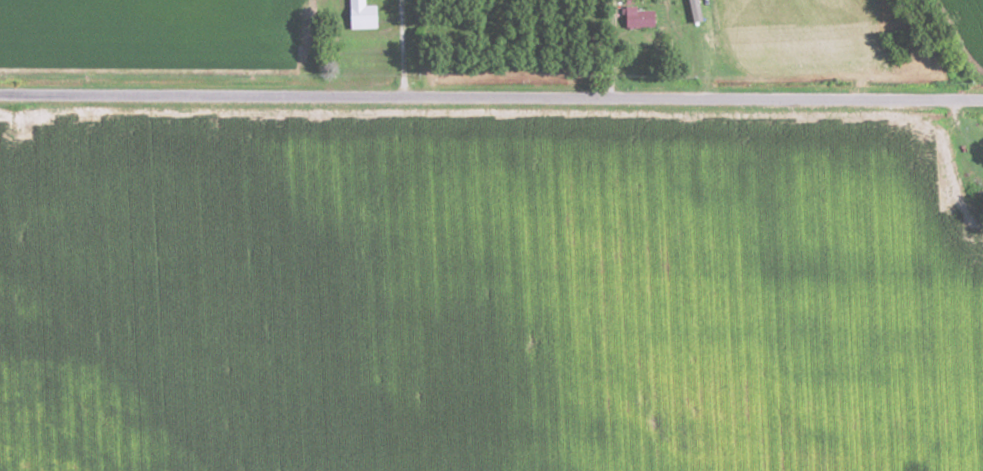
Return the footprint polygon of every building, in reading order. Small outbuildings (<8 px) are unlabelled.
[(350,28),(368,28),(367,20),(375,20),(375,4),(365,5),(365,0),(349,0),(350,28)] [(694,22),(703,19),(698,0),(688,0),(694,22)] [(636,10),(636,5),(624,5),(625,26),(654,26),(654,9),(636,10)]
